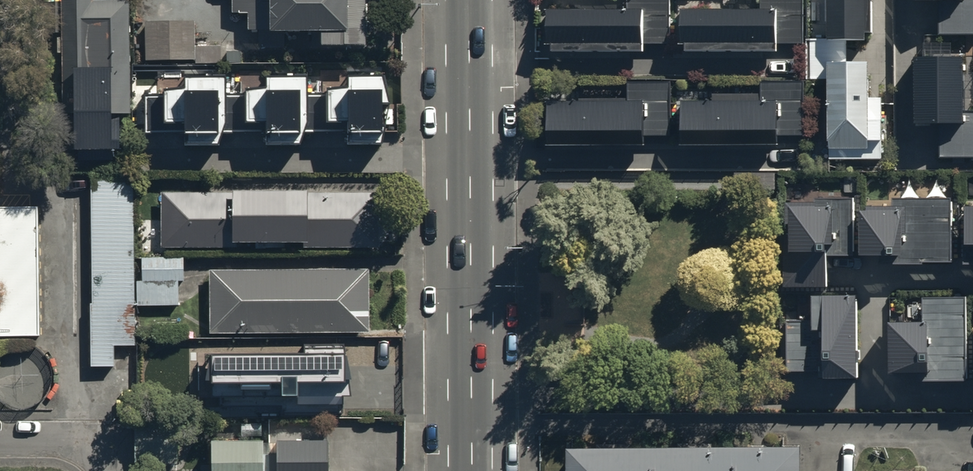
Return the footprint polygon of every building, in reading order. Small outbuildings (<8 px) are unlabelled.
[(62,100),(130,100),(130,0),(62,0),(62,100)] [(365,47),(365,0),(233,0),(233,14),(248,14),(248,31),(259,31),(259,48),(284,48),(284,34),(319,33),(319,47),(365,47)] [(550,11),(550,52),(644,53),(644,45),(669,45),(670,0),(628,0),(628,12),(550,11)] [(681,12),(681,51),(777,51),(777,44),(805,44),(805,0),(761,0),(761,12),(681,12)] [(832,42),(812,42),(812,77),(832,77),(832,158),(883,158),(882,97),(873,97),(873,63),(849,63),(849,41),(865,41),(865,34),(873,33),(873,0),(832,0),(832,42)] [(915,2),(940,2),(940,38),(972,38),(972,0),(915,0),(915,2)] [(194,20),(146,20),(146,63),(194,63),(194,20)] [(916,58),(916,125),(941,125),(941,159),(972,159),(972,111),(965,111),(966,58),(916,58)] [(312,130),(328,130),(327,85),(315,85),(315,70),(259,71),(259,81),(243,82),(244,119),(245,125),(261,124),(261,152),(313,151),(312,130)] [(341,131),(341,151),(385,151),(396,102),(387,75),(377,77),(372,70),(341,70),(341,82),(327,85),(328,130),(341,131)] [(244,119),(243,82),(232,83),(232,74),(183,75),(183,92),(164,92),(165,124),(183,124),(184,147),(218,146),(226,124),(226,120),(244,119)] [(763,99),(685,99),(685,146),(780,146),(780,135),(804,135),(804,82),(763,82),(763,99)] [(630,102),(550,102),(550,147),(648,148),(648,136),(670,136),(670,84),(630,84),(630,102)] [(134,176),(93,176),(90,363),(132,364),(134,176)] [(376,246),(376,190),(161,191),(161,246),(376,246)] [(825,254),(852,253),(852,196),(814,196),(814,201),(784,202),(785,287),(826,287),(825,254)] [(952,264),(953,197),(893,196),(892,209),(860,209),(859,255),(879,255),(879,263),(952,264)] [(39,335),(37,209),(0,210),(0,335),(39,335)] [(185,281),(184,257),(141,258),(142,283),(136,283),(137,311),(177,310),(176,281),(185,281)] [(369,272),(209,272),(209,335),(369,334),(369,272)] [(861,380),(860,288),(796,289),(796,309),(788,309),(789,377),(805,377),(805,381),(861,380)] [(920,295),(919,310),(879,310),(878,383),(967,384),(967,400),(972,400),(972,296),(920,295)] [(212,442),(212,470),(264,470),(264,442),(212,442)] [(276,442),(276,470),(326,470),(326,442),(276,442)] [(568,449),(568,470),(802,470),(802,448),(568,449)]
